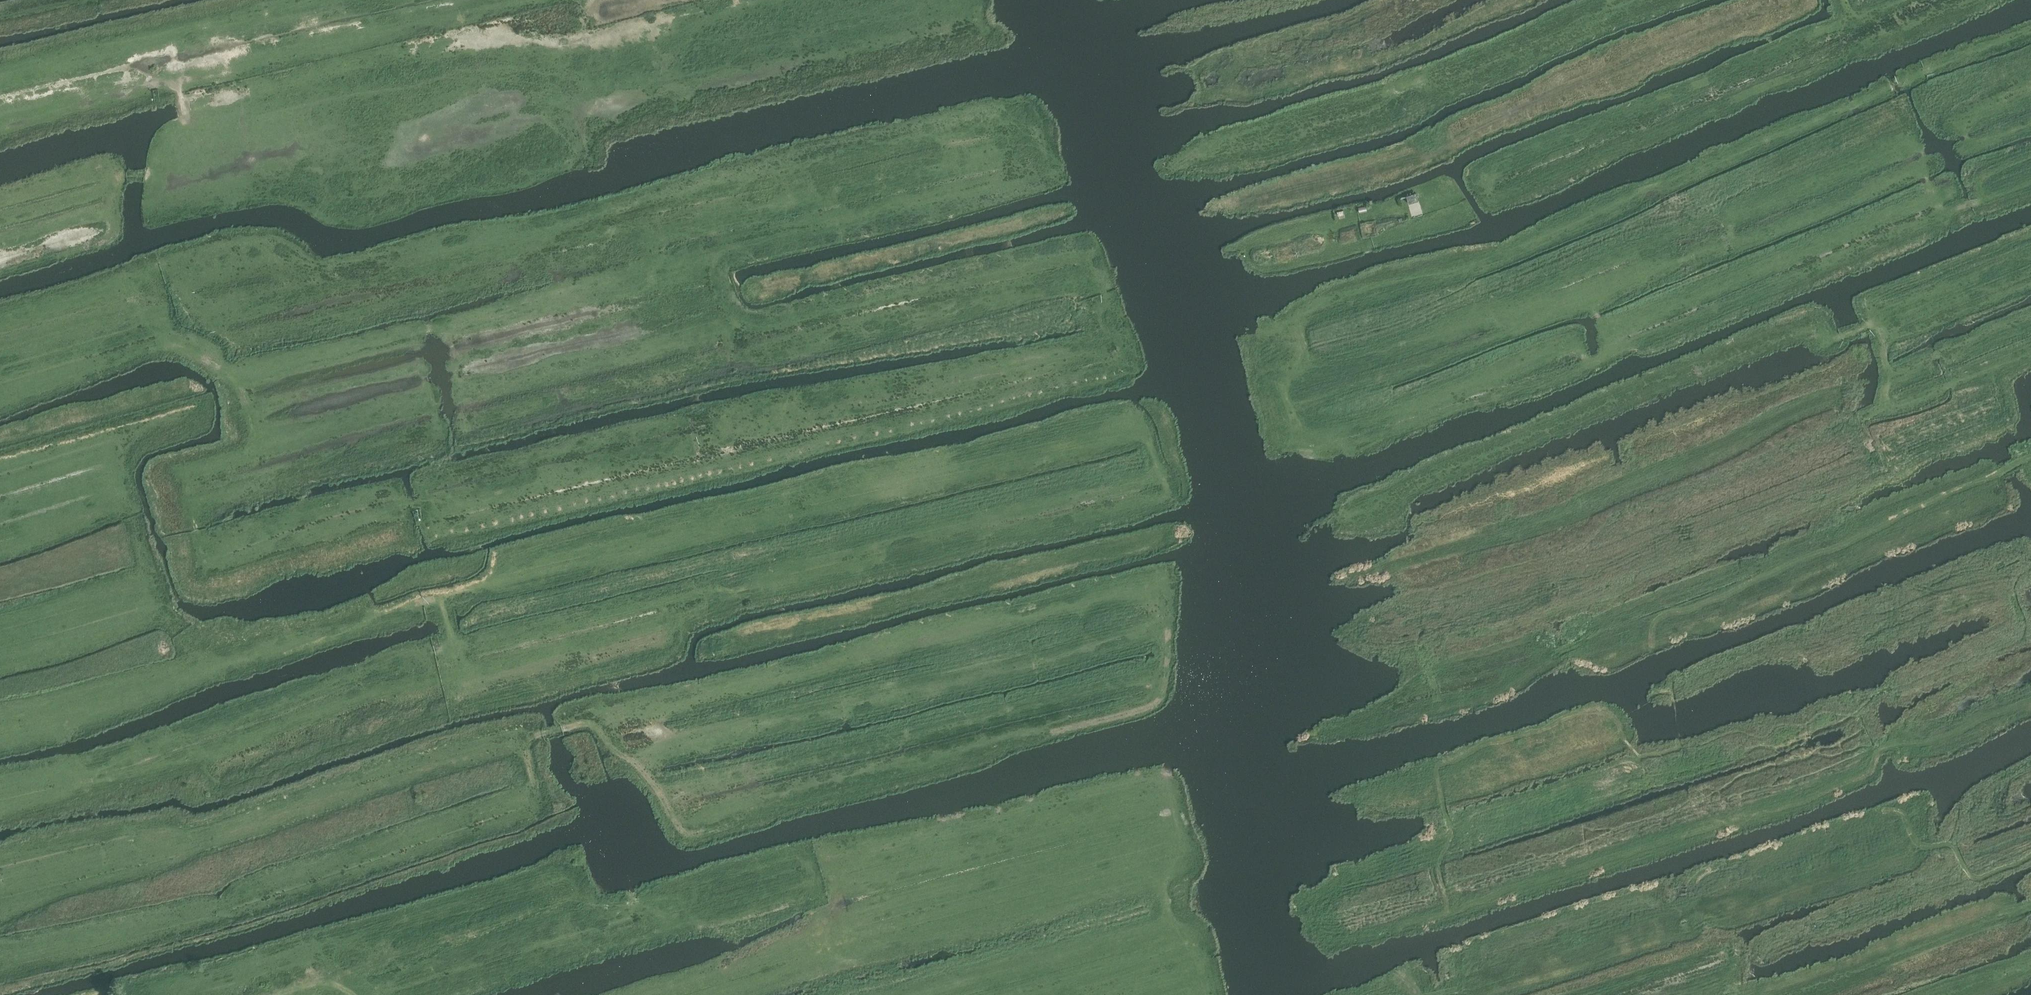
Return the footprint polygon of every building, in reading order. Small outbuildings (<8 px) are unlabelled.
[(1416,192),(1407,195),(1409,202),(1418,199),(1416,192)]
